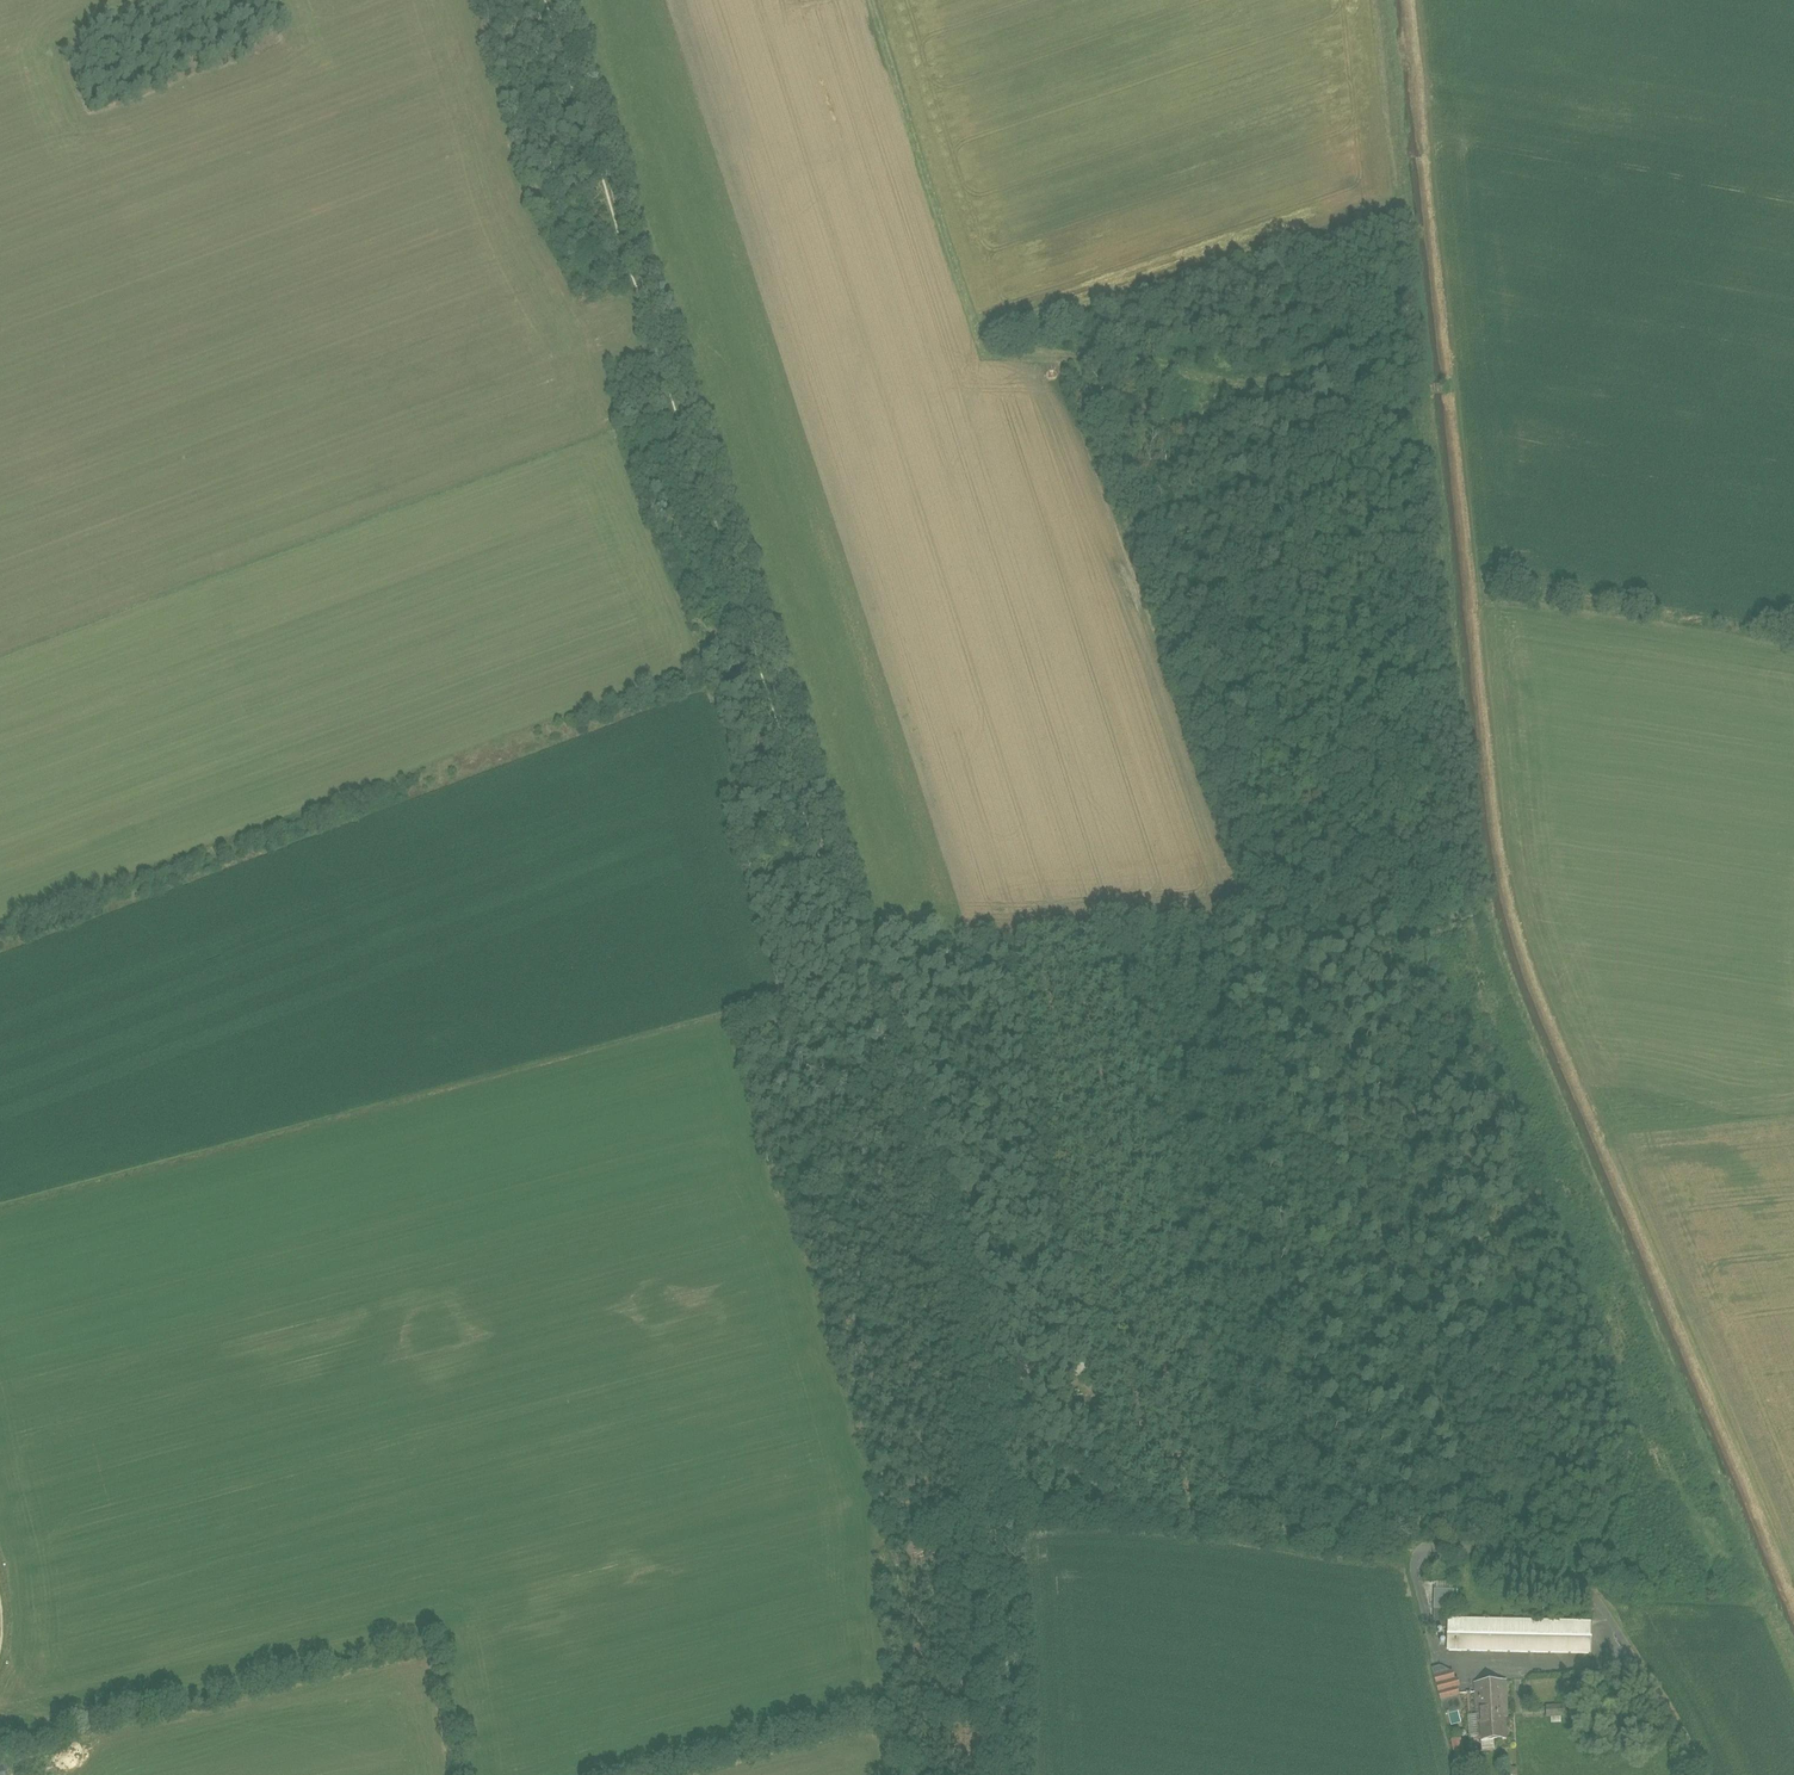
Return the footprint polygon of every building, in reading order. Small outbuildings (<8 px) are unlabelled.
[(1452,1576),(1432,1575),(1431,1618),(1443,1618),(1443,1642),(1589,1645),(1590,1608),(1451,1606),(1452,1576)] [(1438,1654),(1429,1656),(1442,1703),(1446,1702),(1449,1715),(1460,1712),(1457,1700),(1460,1699),(1456,1684),(1457,1683),(1456,1676),(1458,1676),(1455,1666),(1453,1667),(1451,1660),(1450,1660),(1438,1654)] [(1506,1729),(1502,1668),(1472,1670),(1475,1731),(1479,1731),(1480,1738),(1492,1738),(1491,1730),(1506,1729)] [(1559,1694),(1544,1694),(1544,1706),(1548,1706),(1548,1713),(1560,1713),(1559,1694)] [(1463,1747),(1458,1726),(1448,1729),(1453,1749),(1463,1747)]
